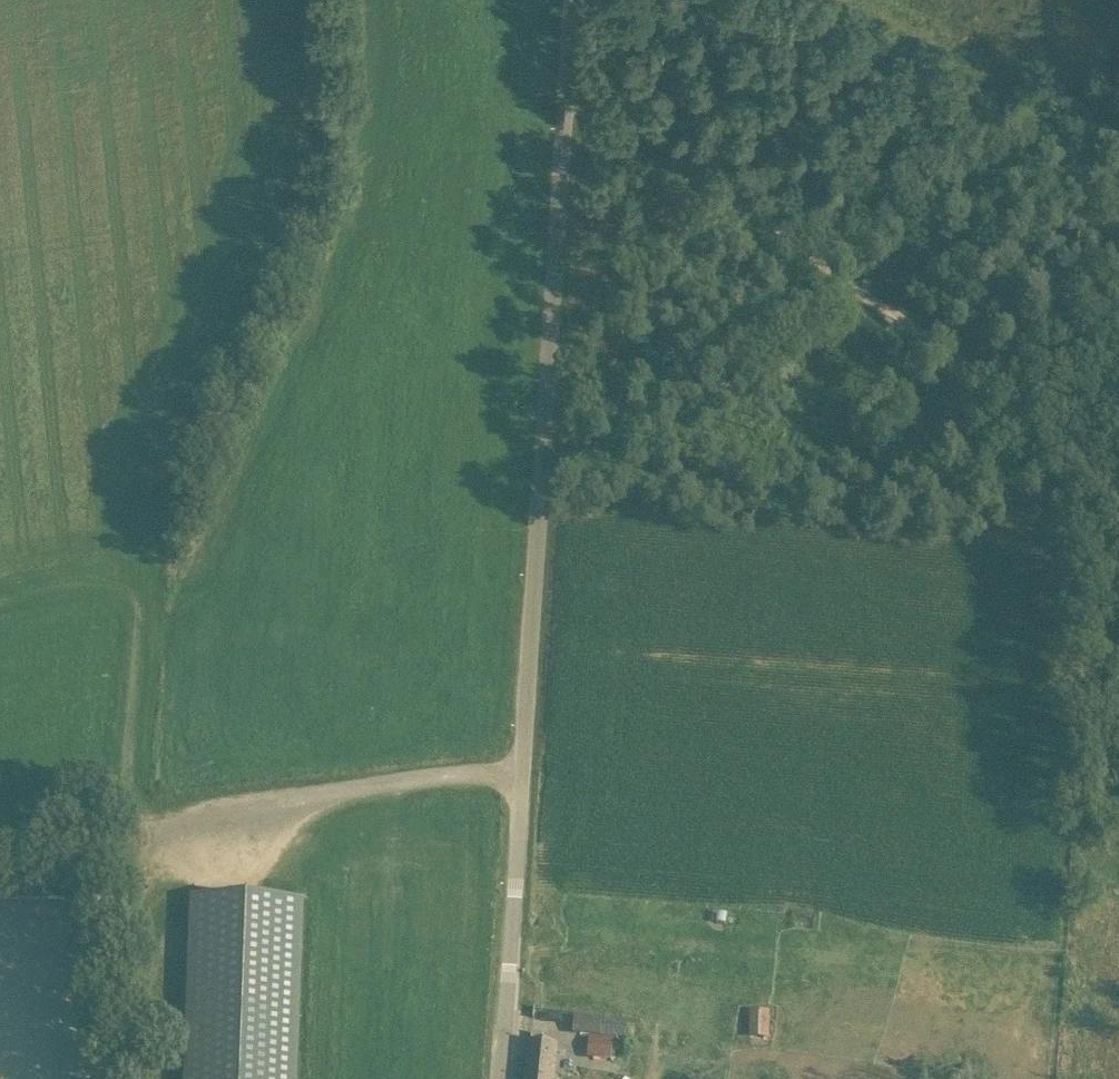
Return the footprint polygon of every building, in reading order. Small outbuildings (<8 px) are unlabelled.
[(304,901),(190,897),(183,1078),(297,1078),(304,901)] [(768,1038),(769,1012),(751,1013),(751,1038),(768,1038)] [(573,1034),(600,1036),(627,1039),(628,1022),(574,1017),(573,1034)] [(612,1060),(614,1039),(589,1037),(588,1058),(612,1060)] [(530,1041),(529,1041),(525,1078),(555,1078),(559,1044),(530,1041)]
